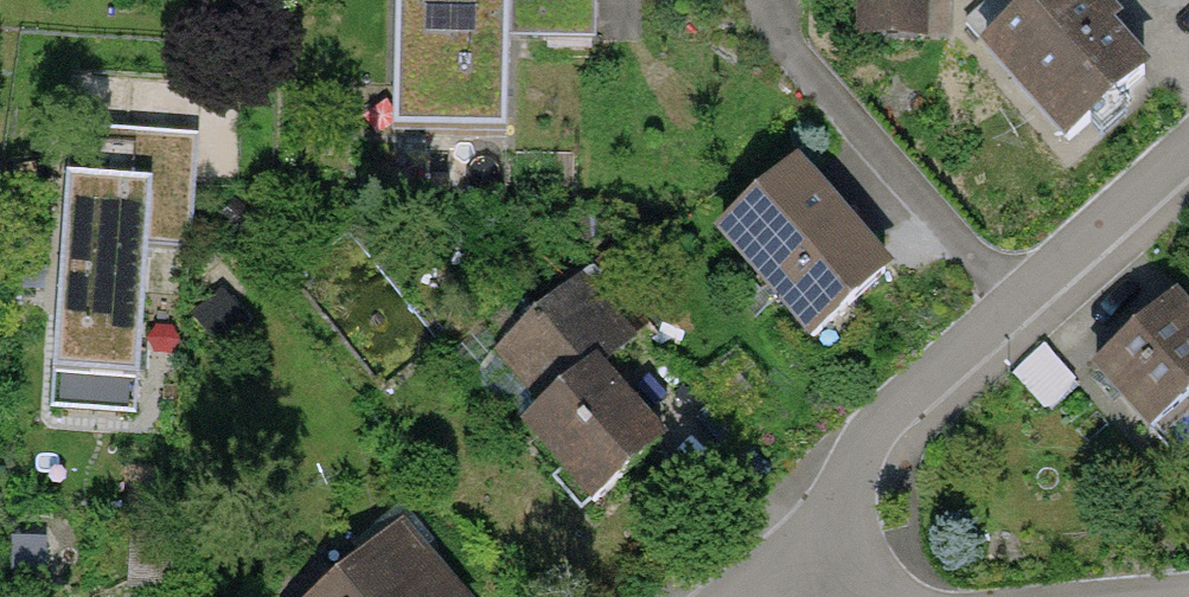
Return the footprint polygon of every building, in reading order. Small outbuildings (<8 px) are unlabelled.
[(391,128),(510,129),(512,0),(393,0),(391,128)] [(927,0),(858,0),(858,32),(927,32),(927,0)] [(1149,68),(1090,0),(1024,0),(980,38),(1067,138),(1149,68)] [(199,133),(71,124),(52,376),(138,383),(148,245),(190,248),(199,133)] [(800,152),(716,222),(811,334),(895,264),(800,152)] [(507,430),(574,503),(651,432),(595,371),(629,339),(573,278),(488,355),(534,405),(507,430)] [(1091,362),(1146,428),(1188,392),(1188,308),(1176,292),(1091,362)] [(313,596),(448,596),(394,532),(313,596)]
